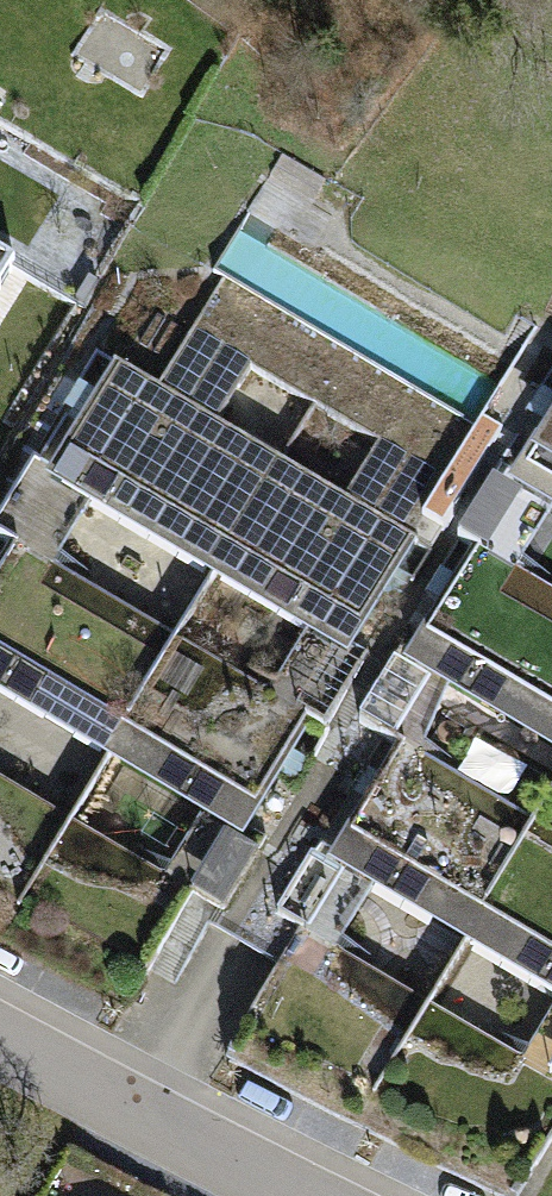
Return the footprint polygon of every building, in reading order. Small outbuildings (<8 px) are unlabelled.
[(126,204),(0,132),(0,423),(126,204)] [(146,295),(43,476),(200,565),(304,384),(146,295)] [(304,384),(200,565),(361,656),(464,476),(304,384)] [(520,469),(551,487),(551,413),(520,469)] [(398,681),(551,768),(551,529),(501,500),(398,681)] [(0,548),(0,776),(59,809),(163,629),(5,539),(0,548)] [(163,629),(59,809),(219,901),(323,720),(163,629)] [(360,747),(257,928),(414,1017),(518,837),(360,747)] [(414,1017),(551,1096),(551,856),(518,837),(414,1017)]
